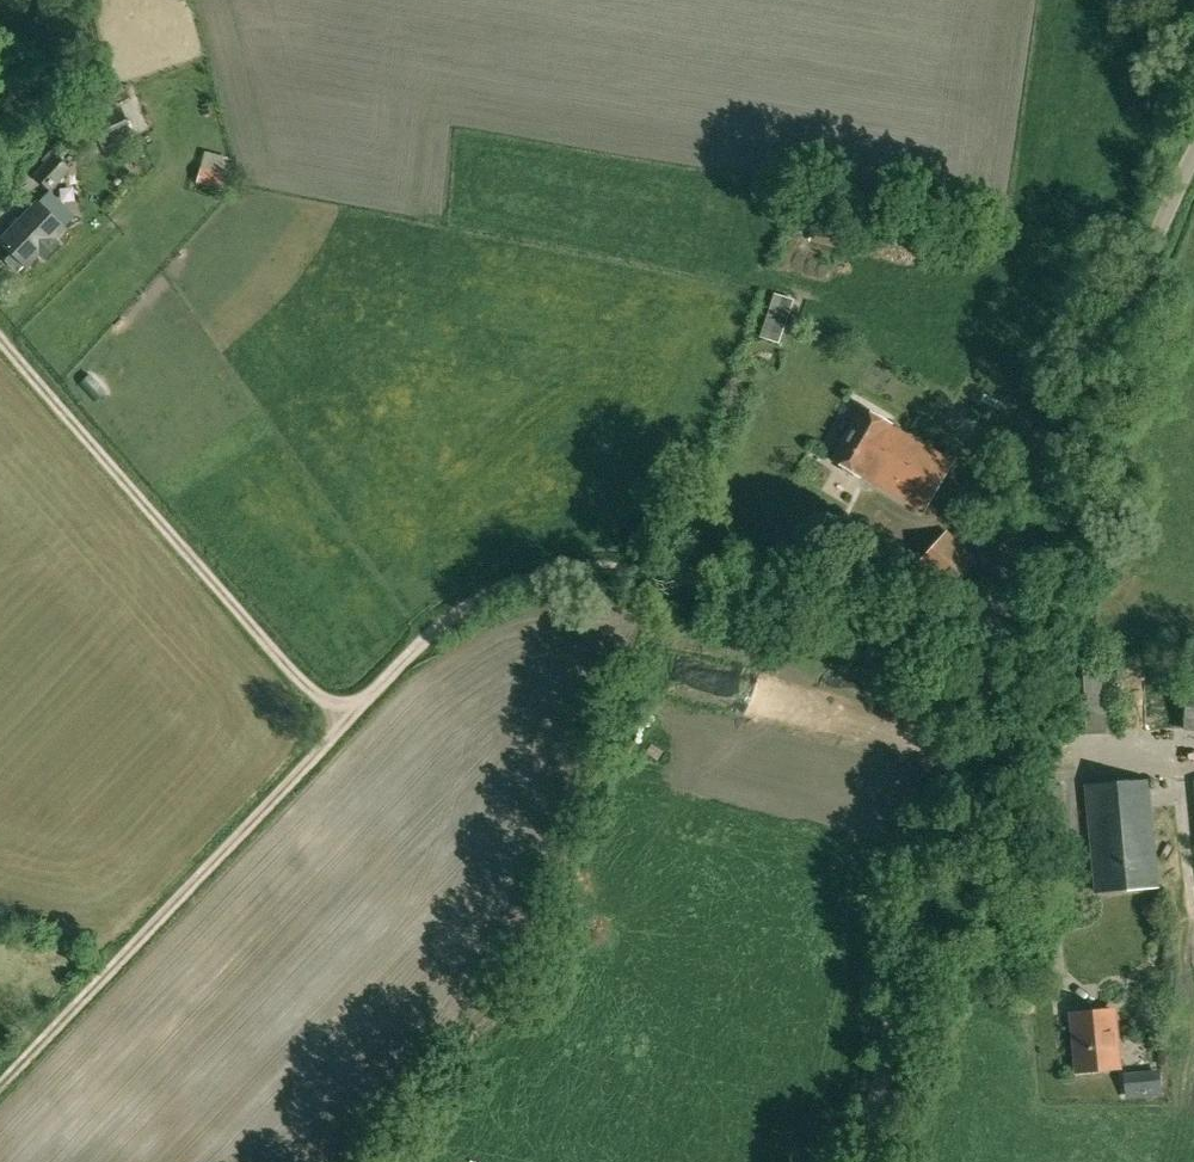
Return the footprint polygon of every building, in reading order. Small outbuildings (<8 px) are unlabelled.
[(102,141),(129,129),(120,107),(92,119),(102,141)] [(62,148),(66,152),(74,144),(70,140),(62,148)] [(70,169),(55,155),(36,175),(50,189),(70,169)] [(228,176),(202,169),(198,183),(224,190),(228,176)] [(38,202),(0,241),(13,253),(6,260),(18,271),(25,264),(27,267),(39,254),(44,258),(59,242),(54,238),(65,227),(38,202)] [(824,218),(815,241),(847,253),(856,230),(824,218)] [(792,300),(771,295),(757,339),(778,344),(792,300)] [(861,474),(922,509),(924,510),(951,462),(888,426),(889,425),(862,409),(833,460),(860,475),(861,474)] [(977,560),(946,532),(916,566),(947,594),(977,560)] [(914,658),(915,651),(903,649),(902,656),(914,658)] [(1109,660),(1054,663),(1057,735),(1113,732),(1109,660)] [(1187,667),(1183,731),(1193,731),(1193,667),(1187,667)] [(1095,893),(1157,887),(1147,781),(1086,786),(1095,893)] [(1118,1067),(1113,1010),(1072,1014),(1077,1071),(1118,1067)] [(1158,1074),(1122,1077),(1125,1099),(1160,1095),(1158,1074)]
